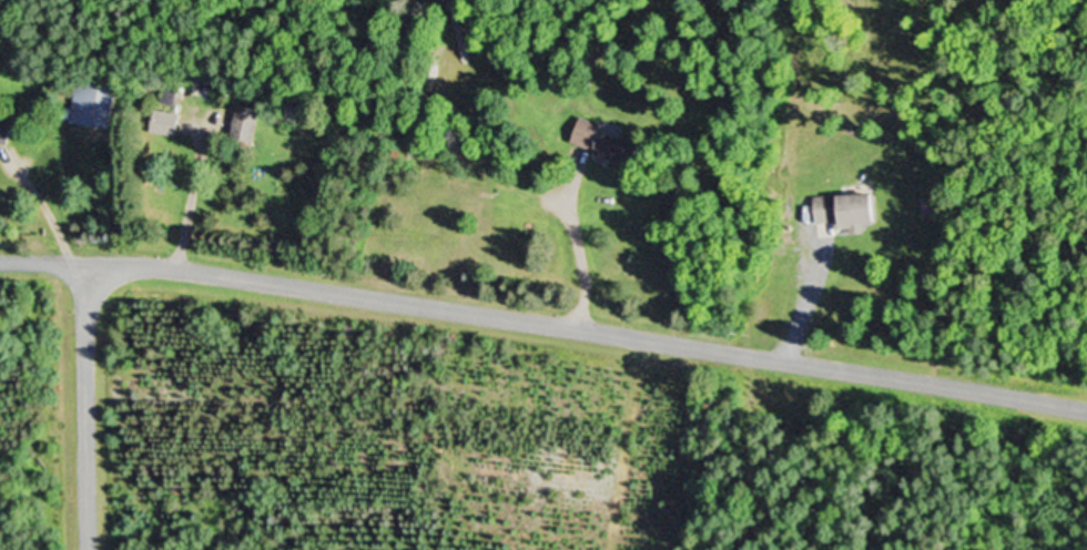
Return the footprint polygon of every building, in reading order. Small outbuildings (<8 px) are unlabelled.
[(113,128),(119,80),(79,75),(72,122),(113,128)] [(262,105),(240,102),(234,137),(257,141),(262,105)] [(182,111),(156,108),(153,132),(180,135),(182,111)] [(629,138),(620,135),(622,125),(582,115),(575,145),(624,158),(629,138)] [(881,219),(880,191),(816,193),(817,221),(881,219)]
